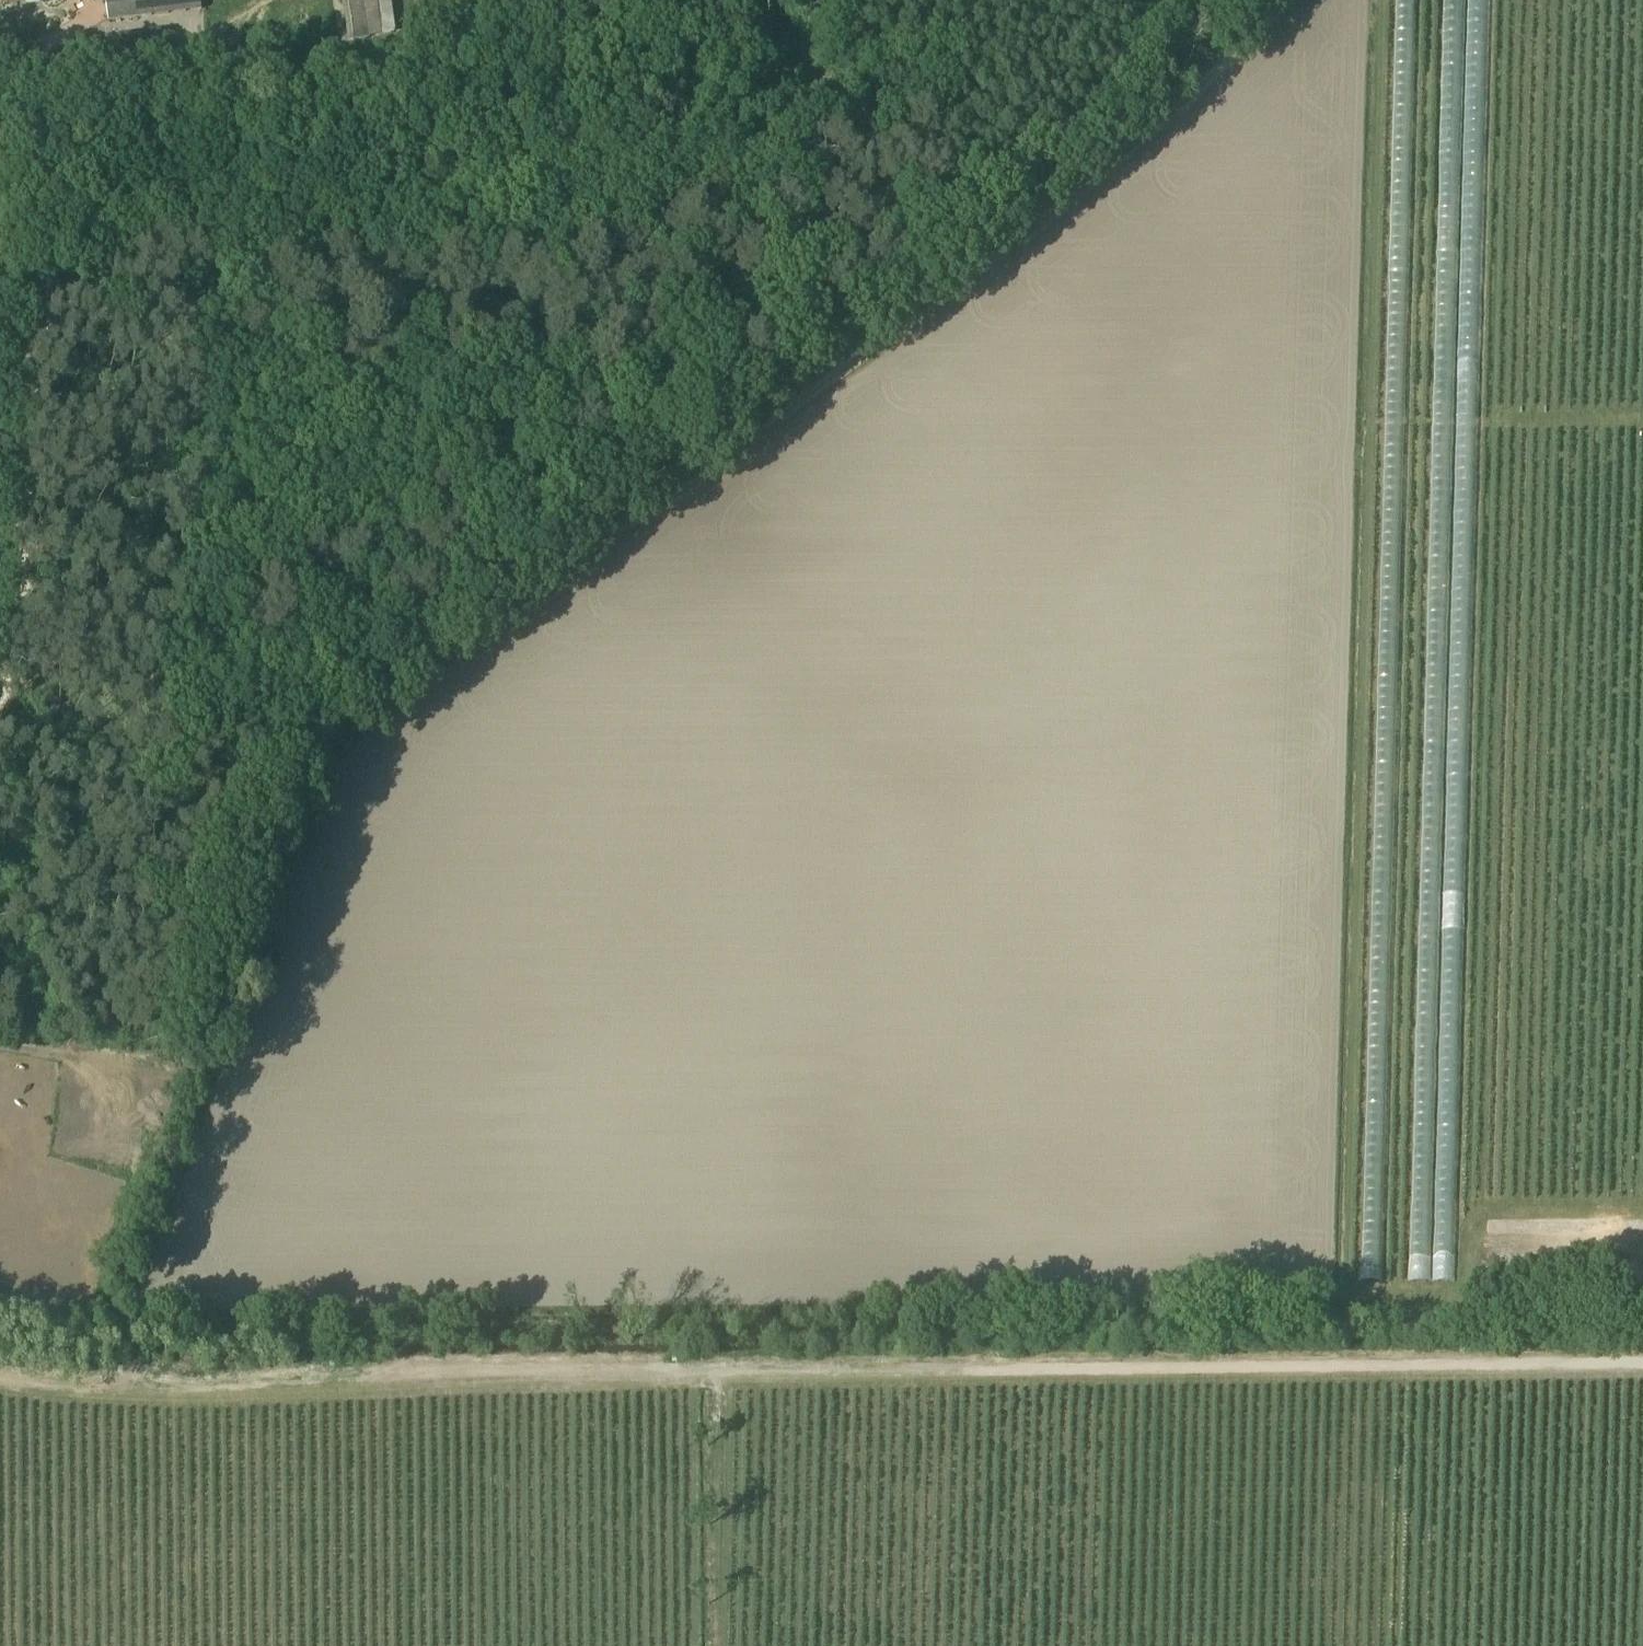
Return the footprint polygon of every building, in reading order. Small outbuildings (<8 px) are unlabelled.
[(152,15),(202,10),(201,0),(107,0),(109,21),(152,17),(152,15)] [(343,1),(349,44),(371,41),(364,0),(352,0),(343,1)]
